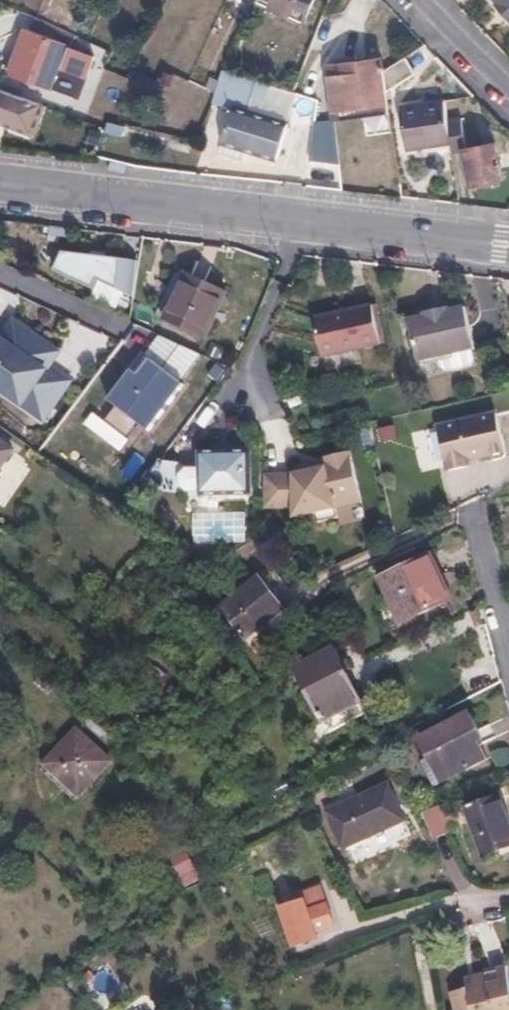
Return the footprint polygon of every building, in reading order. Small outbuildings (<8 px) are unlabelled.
[(257,2),(307,21),(314,0),(258,0),(257,2)] [(500,1),(497,3),(508,17),(508,0),(499,0),(500,1)] [(52,42),(58,27),(36,16),(29,32),(24,31),(8,72),(48,87),(55,69),(83,80),(90,61),(63,51),(64,48),(52,42)] [(415,72),(406,56),(383,70),(386,91),(415,72)] [(337,112),(388,105),(386,91),(383,70),(382,62),(332,69),(337,112)] [(233,108),(285,128),(297,95),(225,74),(213,100),(233,108)] [(30,100),(0,88),(0,123),(18,130),(30,100)] [(231,115),(284,130),(285,128),(233,108),(231,115)] [(494,154),(465,158),(461,126),(449,128),(447,114),(405,120),(410,160),(452,154),(458,196),(499,190),(494,154)] [(273,163),(284,130),(231,115),(220,146),(273,163)] [(389,116),(366,120),(368,133),(391,129),(389,116)] [(110,280),(118,261),(68,255),(64,262),(110,280)] [(133,298),(140,263),(118,261),(110,280),(64,262),(59,274),(92,290),(96,281),(133,298)] [(155,317),(164,322),(186,275),(177,271),(155,317)] [(186,275),(164,322),(204,340),(225,294),(186,275)] [(32,369),(43,354),(66,322),(34,298),(0,345),(30,367),(32,369)] [(377,347),(369,307),(311,319),(319,358),(377,347)] [(474,356),(465,315),(409,325),(417,367),(474,356)] [(16,404),(27,402),(24,410),(44,423),(55,409),(47,404),(18,383),(30,367),(0,345),(0,392),(16,404)] [(52,392),(68,371),(43,354),(32,369),(30,367),(18,383),(47,404),(52,408),(60,398),(52,392)] [(80,355),(68,371),(52,392),(60,398),(112,436),(145,390),(98,355),(92,364),(80,355)] [(185,363),(131,439),(155,458),(210,381),(185,363)] [(502,457),(495,418),(437,431),(447,478),(471,473),(469,462),(487,458),(488,461),(502,457)] [(11,452),(0,444),(0,467),(11,452)] [(193,461),(192,492),(192,493),(245,494),(246,450),(193,448),(193,461)] [(260,479),(259,480),(261,512),(287,509),(288,520),(355,505),(344,455),(316,461),(317,464),(287,471),(288,478),(260,479)] [(30,466),(18,456),(0,477),(0,501),(30,466)] [(129,490),(136,490),(159,460),(153,460),(129,490)] [(159,460),(136,490),(192,492),(193,461),(159,460)] [(247,542),(247,512),(193,513),(194,543),(247,542)] [(455,597),(436,551),(390,570),(408,616),(455,597)] [(294,620),(262,574),(223,601),(257,648),(294,620)] [(364,712),(334,648),(295,667),(326,730),(364,712)] [(424,742),(435,757),(427,762),(441,785),(488,755),(474,732),(478,728),(468,713),(424,742)] [(58,784),(76,801),(110,763),(74,730),(43,763),(61,780),(58,784)] [(356,812),(404,791),(397,777),(350,799),(356,812)] [(417,816),(404,791),(356,812),(369,839),(417,816)] [(502,793),(469,806),(487,852),(508,844),(508,812),(502,793)] [(452,827),(444,801),(429,807),(437,831),(452,827)] [(191,852),(174,859),(185,886),(202,880),(191,852)] [(338,926),(323,889),(297,897),(299,902),(284,908),(299,946),(320,938),(318,933),(338,926)] [(504,967),(484,973),(485,978),(467,984),(469,991),(452,996),(457,1009),(508,1009),(508,985),(504,967)]
